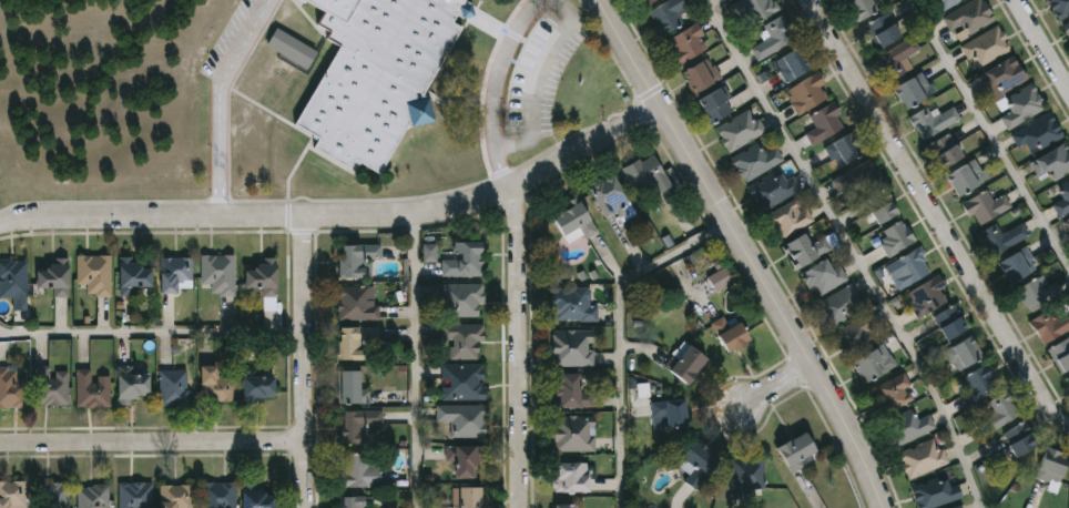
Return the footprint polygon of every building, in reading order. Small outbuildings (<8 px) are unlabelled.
[(324,11),(304,0),(468,0),(472,2),(476,13),(465,17),(458,12),(452,20),(462,26),(422,92),(427,94),(428,94),(435,119),(434,119),(409,125),(408,122),(379,172),(354,158),(348,167),(313,146),(318,138),(293,122),(340,42),(327,34),(330,29),(317,21),(324,11)] [(649,9),(664,0),(684,0),(686,3),(675,10),(683,21),(658,37),(652,29),(654,27),(652,22),(655,20),(649,9)] [(773,1),(775,0),(777,0),(781,7),(755,21),(750,11),(739,17),(731,3),(737,0),(772,0),(773,1)] [(849,9),(845,0),(871,0),(876,9),(854,20),(847,10),(849,9)] [(929,3),(935,0),(956,0),(934,12),(929,3)] [(939,17),(969,0),(983,0),(994,19),(957,41),(950,29),(947,30),(939,17)] [(1057,20),(1045,0),(1068,0),(1068,13),(1057,20)] [(898,33),(876,45),(864,22),(885,11),(898,33)] [(796,39),(757,60),(751,47),(764,39),(761,32),(767,28),(764,22),(782,12),(796,39)] [(1060,24),(1068,19),(1068,32),(1067,30),(1063,31),(1060,24)] [(701,34),(706,45),(675,64),(669,52),(675,49),(673,44),(672,45),(668,38),(696,20),(704,32),(701,34)] [(995,24),(1004,38),(1002,39),(1005,42),(1006,42),(1009,47),(1007,48),(1008,50),(977,69),(970,57),(967,59),(958,45),(995,24)] [(265,48),(307,71),(318,51),(276,28),(265,48)] [(905,71),(885,82),(871,60),(910,34),(918,47),(897,60),(905,71)] [(800,43),(803,51),(806,49),(815,65),(786,82),(780,70),(776,71),(772,62),(782,57),(780,54),(800,43)] [(1025,80),(1000,92),(1002,95),(994,100),(987,88),(985,89),(976,74),(980,72),(979,71),(1010,53),(1025,80)] [(707,55),(712,63),(715,62),(723,78),(693,92),(682,69),(707,55)] [(821,84),(828,96),(798,114),(791,102),(790,103),(785,96),(792,93),(788,88),(817,70),(825,81),(821,84)] [(919,70),(928,83),(930,82),(935,90),(906,106),(898,95),(896,98),(892,91),(894,90),(892,88),(919,70)] [(1036,92),(1042,102),(1040,102),(1043,106),(1006,130),(998,116),(1009,110),(1007,106),(999,111),(994,102),(1014,91),(1015,93),(1018,91),(1017,89),(1031,80),(1038,91),(1036,92)] [(724,82),(731,94),(725,98),(732,110),(710,122),(695,96),(717,84),(719,85),(724,82)] [(833,133),(812,145),(805,132),(816,125),(810,113),(834,100),(841,111),(837,113),(844,125),(832,132),(833,133)] [(953,105),(959,118),(923,140),(915,126),(913,126),(908,118),(909,116),(908,115),(925,105),(928,111),(936,108),(939,113),(953,105)] [(750,106),(756,119),(759,116),(766,129),(729,152),(721,138),(722,136),(716,126),(750,106)] [(1063,135),(1051,142),(1050,140),(1047,142),(1048,144),(1038,150),(1035,145),(1027,150),(1024,143),(1017,148),(1009,134),(1049,111),(1063,135)] [(862,156),(834,170),(829,160),(832,160),(825,145),(853,132),(859,145),(857,146),(862,156)] [(959,154),(938,165),(926,143),(947,132),(959,154)] [(759,140),(765,151),(776,144),(784,158),(747,180),(744,174),(742,176),(736,167),(737,166),(735,163),(733,164),(731,160),(733,159),(731,155),(743,149),(744,151),(749,149),(747,146),(759,140)] [(1062,142),(1068,154),(1068,169),(1066,171),(1065,170),(1060,172),(1061,174),(1051,180),(1046,170),(1040,171),(1041,172),(1037,174),(1029,162),(1032,161),(1031,159),(1062,142)] [(651,153),(670,185),(658,192),(650,180),(632,190),(619,169),(637,158),(639,161),(651,153)] [(885,181),(865,192),(858,181),(839,192),(833,179),(871,156),(885,181)] [(985,180),(956,195),(944,172),(973,156),(985,180)] [(772,171),(774,176),(782,172),(786,179),(794,174),(802,187),(761,211),(746,186),(772,171)] [(605,173),(608,175),(611,174),(634,214),(618,224),(613,217),(617,215),(613,211),(602,217),(583,187),(595,177),(597,181),(601,179),(600,176),(605,173)] [(1058,183),(1068,177),(1068,210),(1057,217),(1050,204),(1060,199),(1058,194),(1062,191),(1058,183)] [(895,211),(876,222),(868,210),(871,209),(865,199),(885,186),(893,197),(889,200),(895,211)] [(985,187),(991,200),(1001,193),(1010,206),(975,227),(960,203),(985,187)] [(576,194),(595,231),(583,237),(581,233),(564,243),(560,234),(558,235),(548,216),(550,215),(549,213),(558,207),(559,210),(564,206),(562,202),(576,194)] [(797,206),(800,210),(807,205),(815,219),(780,238),(771,223),(768,224),(765,217),(767,215),(766,214),(796,196),(801,204),(797,206)] [(914,237),(895,248),(896,251),(887,256),(879,242),(882,241),(877,233),(882,230),(880,228),(902,216),(914,237)] [(1020,222),(1028,235),(991,256),(978,232),(994,223),(1000,233),(1020,222)] [(803,233),(808,243),(824,235),(831,247),(794,268),(782,244),(803,233)] [(480,255),(479,275),(438,274),(439,260),(456,260),(456,253),(451,253),(451,242),(477,243),(476,255),(480,255)] [(437,243),(422,243),(423,263),(437,262),(437,243)] [(363,258),(363,261),(369,261),(369,277),(334,276),(334,257),(337,257),(337,244),(378,245),(378,258),(363,258)] [(931,271),(899,289),(892,277),(897,274),(889,262),(920,244),(926,252),(923,253),(926,258),(925,260),(931,271)] [(1034,267),(1008,282),(997,261),(1025,245),(1031,258),(1029,260),(1034,267)] [(114,254),(114,296),(99,296),(99,293),(90,293),(90,284),(80,284),(80,255),(114,254)] [(232,254),(232,295),(216,295),(216,293),(210,293),(210,283),(200,283),(200,254),(232,254)] [(135,256),(135,262),(144,262),(144,265),(149,265),(149,268),(159,268),(159,286),(138,286),(138,295),(123,295),(123,256),(135,256)] [(72,257),(72,264),(74,264),(74,287),(71,287),(71,297),(57,296),(57,288),(40,288),(40,271),(51,271),(51,266),(54,266),(55,263),(59,263),(59,257),(72,257)] [(190,257),(190,287),(181,287),(181,293),(166,293),(167,273),(164,273),(164,257),(190,257)] [(274,286),(274,296),(258,297),(258,286),(240,287),(238,270),(248,270),(248,266),(252,266),(252,263),(259,263),(259,257),(274,257),(274,286)] [(735,281),(715,294),(706,278),(717,272),(712,264),(722,257),(735,281)] [(824,257),(831,270),(839,264),(847,277),(819,294),(813,282),(807,285),(801,275),(804,273),(802,270),(824,257)] [(16,297),(0,297),(0,281),(1,281),(1,275),(0,275),(0,258),(14,258),(14,261),(30,261),(30,297),(28,297),(28,308),(16,308),(16,297)] [(941,287),(948,299),(918,317),(910,305),(915,302),(908,291),(938,273),(946,284),(941,287)] [(1036,276),(1042,287),(1055,281),(1060,291),(1049,297),(1050,299),(1031,312),(1027,305),(1025,306),(1015,288),(1036,276)] [(866,306),(828,328),(814,304),(851,282),(866,306)] [(480,283),(482,302),(476,302),(476,317),(446,318),(445,298),(440,298),(440,284),(480,283)] [(366,285),(366,299),(370,299),(370,304),(377,304),(377,319),(336,319),(335,301),(337,301),(337,298),(336,298),(336,285),(366,285)] [(588,286),(588,288),(589,288),(589,299),(587,299),(587,305),(595,305),(595,322),(557,321),(557,313),(551,313),(552,305),(548,305),(548,288),(588,286)] [(966,327),(945,338),(934,315),(956,303),(961,314),(959,315),(966,327)] [(873,335),(849,349),(843,339),(837,343),(831,333),(868,309),(877,323),(868,328),(873,335)] [(1051,321),(1068,311),(1068,328),(1042,343),(1029,319),(1046,309),(1051,321)] [(725,316),(730,322),(737,316),(751,338),(746,342),(749,344),(736,352),(735,348),(730,353),(719,335),(720,334),(713,324),(725,316)] [(482,323),(482,341),(475,341),(475,358),(448,358),(448,347),(450,347),(450,339),(439,339),(439,324),(482,323)] [(355,339),(355,343),(357,343),(356,359),(333,359),(333,326),(376,326),(377,339),(355,339)] [(573,329),(591,331),(591,341),(584,341),(584,349),(591,349),(591,365),(551,365),(549,331),(573,329)] [(983,354),(955,370),(944,349),(971,334),(983,354)] [(1068,336),(1068,338),(1068,366),(1059,372),(1046,349),(1068,336)] [(705,359),(699,367),(696,366),(683,384),(664,369),(665,368),(662,366),(680,339),(705,359)] [(889,367),(867,379),(863,373),(859,374),(851,359),(883,342),(889,355),(885,358),(889,367)] [(999,387),(967,406),(959,394),(971,387),(965,375),(989,360),(995,368),(991,370),(994,375),(992,376),(999,387)] [(480,364),(480,368),(482,368),(482,380),(476,380),(476,384),(478,384),(478,390),(481,390),(481,399),(440,399),(438,392),(439,392),(439,386),(441,386),(440,364),(480,364)] [(52,365),(52,378),(59,378),(59,372),(72,372),(72,405),(37,404),(38,365),(52,365)] [(135,365),(135,374),(156,375),(156,392),(143,392),(143,398),(134,398),(134,405),(120,405),(121,365),(135,365)] [(231,378),(230,398),(226,398),(226,402),(200,402),(201,384),(195,384),(195,365),(212,366),(211,375),(231,378)] [(30,407),(0,408),(0,366),(11,366),(11,370),(19,370),(19,379),(29,379),(30,407)] [(254,367),(254,376),(269,376),(269,380),(273,380),(271,397),(257,397),(257,399),(252,399),(252,406),(240,406),(240,400),(236,400),(236,376),(240,376),(240,367),(254,367)] [(94,383),(101,383),(101,376),(113,377),(112,406),(106,406),(106,409),(88,408),(88,406),(78,405),(80,368),(94,369),(94,383)] [(186,369),(186,390),(193,390),(193,407),(162,408),(162,369),(186,369)] [(356,370),(355,388),(368,388),(368,403),(335,403),(335,369),(356,370)] [(904,370),(910,383),(922,376),(929,390),(917,397),(910,385),(904,388),(906,392),(909,390),(913,397),(882,415),(875,402),(880,398),(878,393),(876,394),(874,389),(875,388),(875,386),(904,370)] [(574,374),(574,392),(591,392),(591,407),(550,407),(550,387),(552,387),(552,380),(557,380),(557,373),(574,374)] [(1018,415),(983,436),(975,423),(994,413),(986,400),(1006,389),(1018,415)] [(681,399),(683,426),(652,428),(649,402),(681,399)] [(481,416),(481,424),(483,424),(483,439),(449,439),(449,420),(434,420),(434,405),(483,405),(483,416),(481,416)] [(913,407),(918,418),(929,413),(936,426),(894,447),(883,423),(913,407)] [(362,443),(335,443),(335,428),(338,428),(338,410),(380,410),(380,425),(362,425),(362,443)] [(593,416),(593,450),(553,450),(553,441),(551,441),(551,425),(553,425),(553,416),(593,416)] [(1032,445),(1011,458),(1005,446),(1008,444),(1001,433),(1022,420),(1029,430),(1026,433),(1032,445)] [(803,466),(790,474),(785,466),(783,467),(772,448),(801,431),(812,451),(798,459),(803,466)] [(693,436),(709,447),(705,451),(714,459),(693,490),(682,482),(686,475),(672,465),(678,458),(675,457),(688,438),(691,440),(693,436)] [(935,437),(939,449),(944,448),(949,461),(909,478),(907,470),(905,471),(902,464),(904,463),(899,451),(935,437)] [(475,458),(475,469),(474,469),(474,478),(450,478),(450,460),(444,460),(444,446),(481,445),(482,458),(475,458)] [(1059,482),(1055,494),(1045,490),(1048,481),(1035,477),(1045,446),(1061,451),(1061,454),(1066,456),(1058,476),(1060,476),(1058,482),(1059,482)] [(364,454),(365,466),(378,466),(379,473),(384,473),(384,487),(336,487),(336,471),(343,471),(343,454),(364,454)] [(749,457),(749,460),(763,459),(762,495),(755,495),(755,489),(749,489),(749,494),(743,494),(743,499),(729,499),(730,458),(749,457)] [(584,463),(586,491),(569,491),(569,495),(562,495),(562,492),(553,492),(553,489),(551,489),(552,474),(550,471),(550,467),(552,466),(552,463),(584,463)] [(964,497),(933,507),(919,507),(910,486),(937,476),(939,481),(947,478),(950,487),(959,484),(964,497)] [(27,482),(27,507),(0,507),(0,482),(27,482)] [(236,482),(236,507),(204,507),(204,482),(236,482)] [(69,484),(69,507),(38,507),(38,484),(69,484)] [(152,484),(153,507),(118,507),(118,484),(152,484)] [(108,485),(108,507),(78,507),(78,486),(108,485)] [(196,485),(196,507),(159,507),(159,485),(196,485)] [(274,492),(274,507),(242,507),(242,485),(259,485),(259,492),(274,492)] [(477,487),(476,507),(450,507),(450,488),(477,487)] [(364,497),(342,497),(342,507),(364,507),(364,497)]
